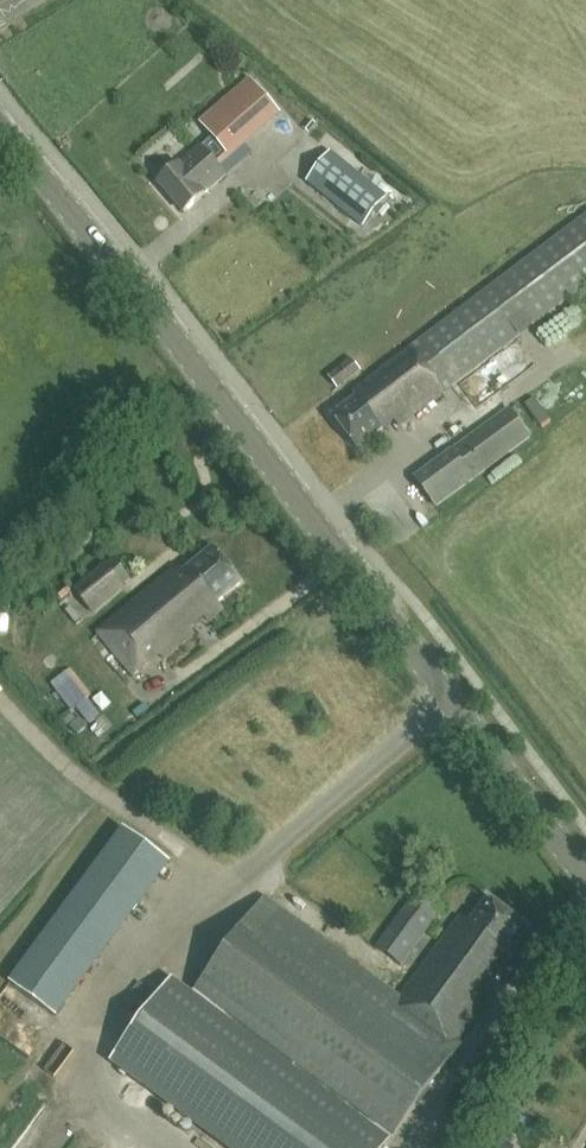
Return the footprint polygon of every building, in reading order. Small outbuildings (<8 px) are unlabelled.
[(257,86),(244,97),(266,122),(279,111),(257,86)] [(224,120),(209,133),(213,138),(203,147),(201,145),(159,182),(158,182),(184,213),(185,213),(185,212),(227,176),(217,164),(243,142),(224,120)] [(387,197),(331,153),(307,182),(364,227),(387,197)] [(520,335),(585,286),(585,217),(487,291),(353,393),(357,398),(332,417),(358,450),(395,421),(399,426),(520,335)] [(337,390),(362,371),(352,358),(328,377),(337,390)] [(436,506),(531,442),(510,413),(414,478),(436,506)] [(218,603),(242,583),(213,548),(183,573),(178,567),(99,633),(134,676),(160,655),(164,659),(194,635),(189,630),(204,617),(208,622),(223,610),(218,603)] [(123,588),(132,581),(113,558),(102,567),(73,590),(92,614),(124,588),(123,588)] [(91,696),(70,670),(52,684),(57,690),(53,693),(70,713),(91,696)] [(125,828),(10,983),(57,1017),(170,864),(125,828)] [(402,968),(445,908),(419,888),(375,947),(402,968)] [(530,929),(488,898),(469,923),(461,918),(401,998),(266,898),(190,1001),(169,986),(115,1059),(235,1147),(385,1147),(462,1044),(459,1041),(493,994),(488,989),(501,972),(506,976),(518,960),(511,955),(530,929)]
